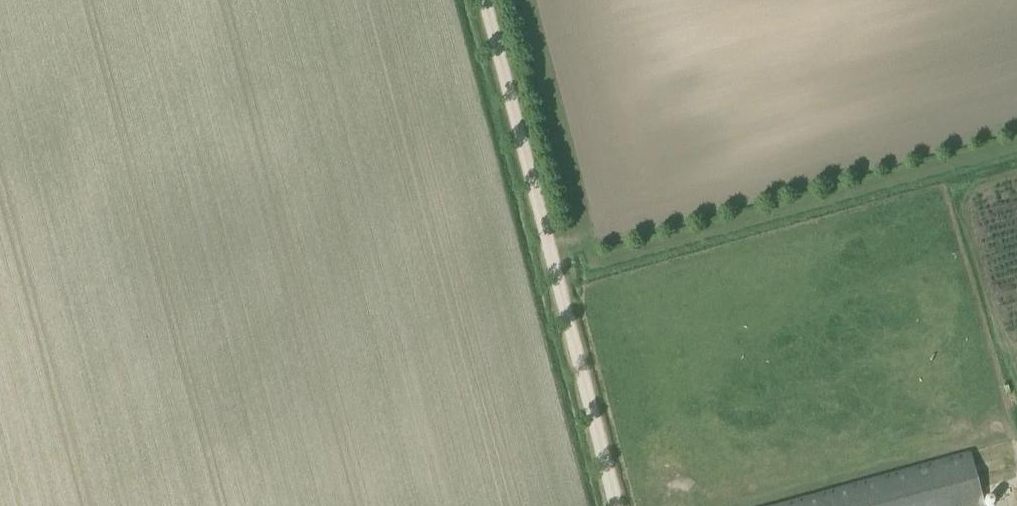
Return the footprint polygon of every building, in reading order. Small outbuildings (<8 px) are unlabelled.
[(784,505),(988,505),(975,456),(784,505)]
